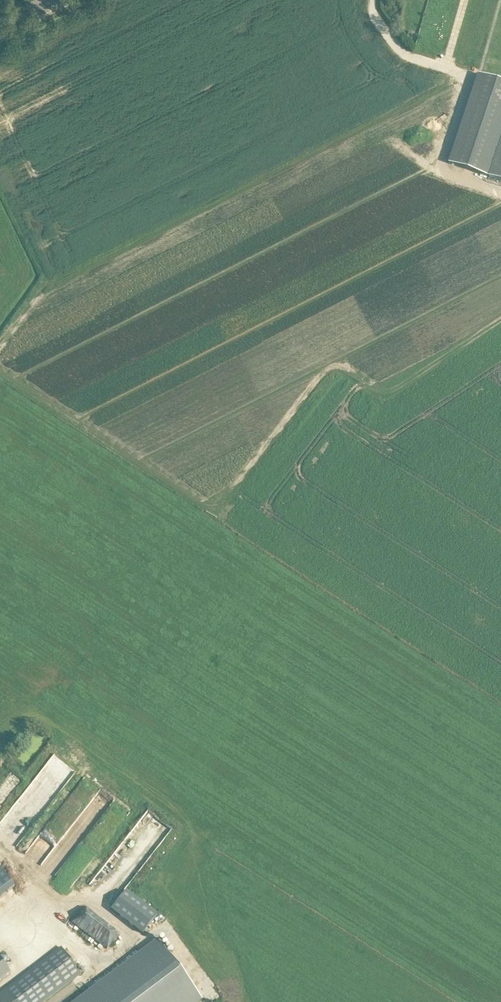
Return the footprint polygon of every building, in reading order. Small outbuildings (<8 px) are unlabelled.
[(409,31),(406,40),(414,43),(417,34),(409,31)] [(478,75),(449,165),(489,178),(489,177),(500,141),(500,83),(478,75)] [(489,177),(500,180),(500,141),(489,177)] [(15,886),(1,868),(0,869),(0,897),(15,886)] [(157,913),(126,889),(111,908),(142,932),(157,913)] [(87,902),(72,920),(108,949),(123,930),(87,902)] [(201,999),(157,941),(76,1001),(197,1001),(201,999)] [(5,989),(0,993),(0,1001),(43,1001),(81,974),(61,948),(5,989)] [(10,973),(0,959),(0,981),(10,973)]
